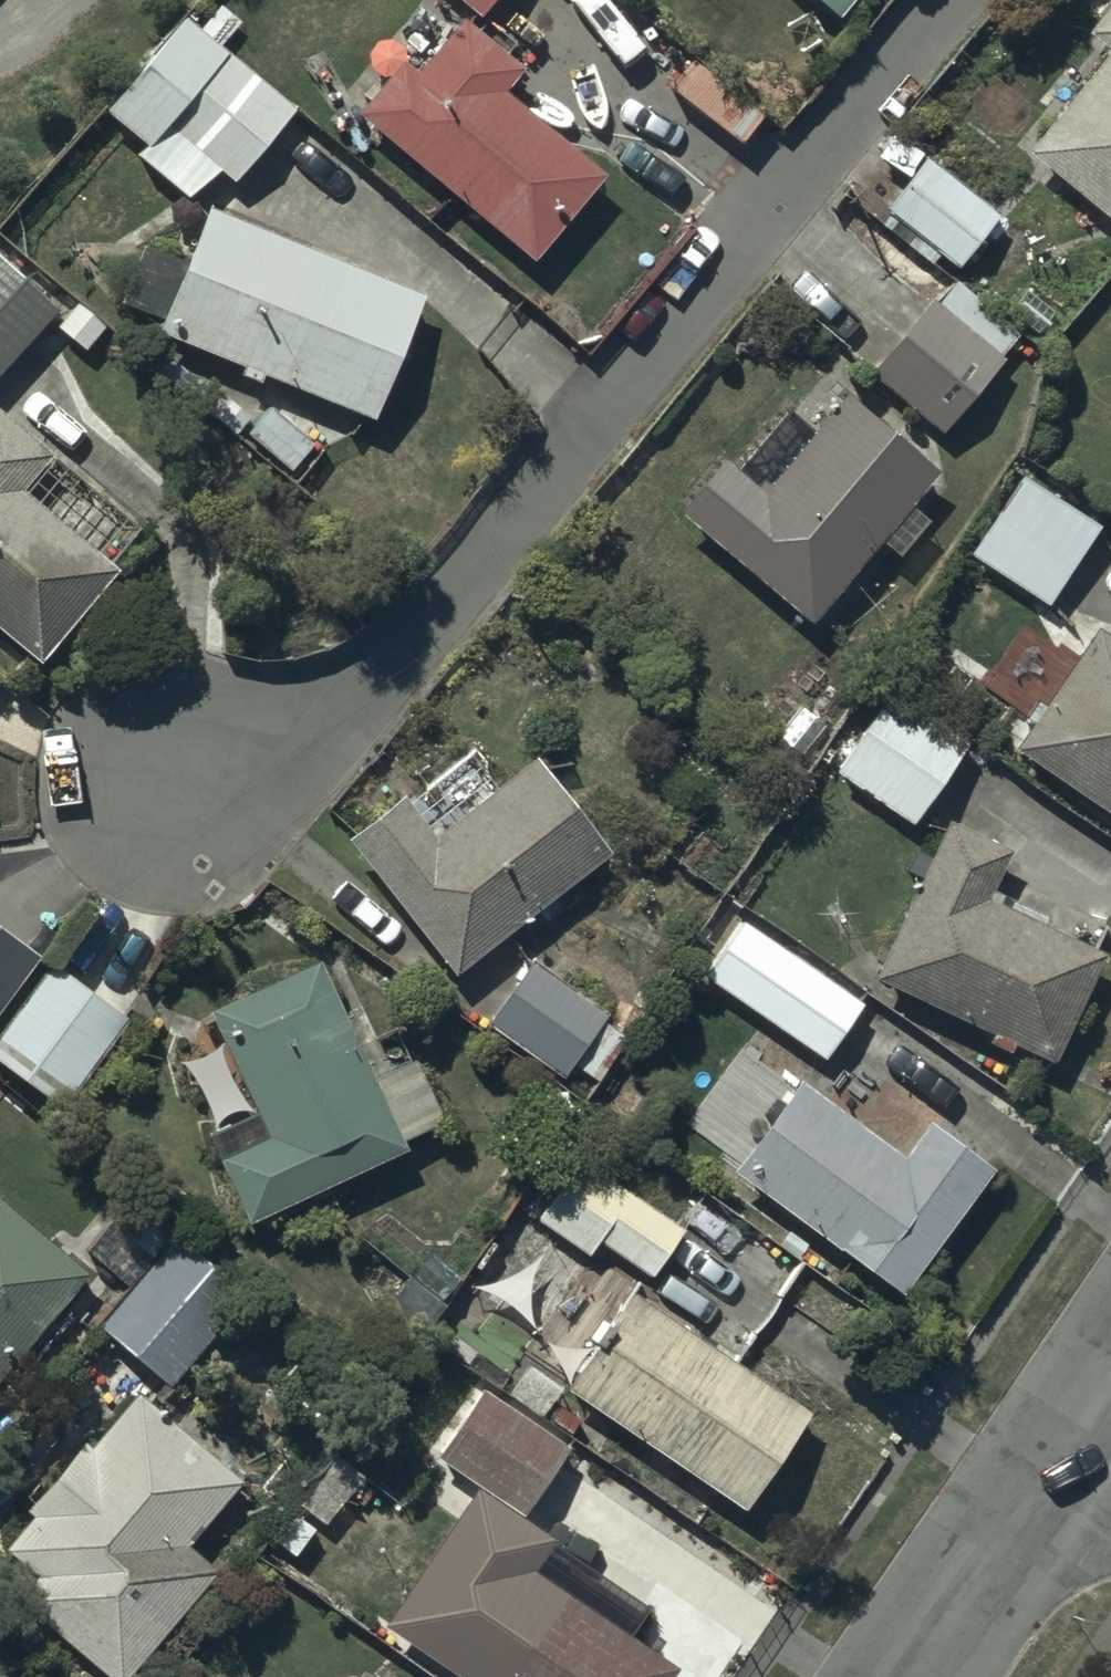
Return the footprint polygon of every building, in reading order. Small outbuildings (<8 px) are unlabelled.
[(480,18),(495,0),(460,0),(480,18)] [(837,16),(851,0),(818,0),(837,16)] [(1090,33),(1110,50),(1110,8),(1090,33)] [(296,107),(186,17),(106,110),(146,144),(137,155),(186,198),(221,171),(233,181),(296,107)] [(405,60),(359,113),(533,262),(607,175),(506,88),(521,70),(460,18),(416,70),(405,60)] [(1029,153),(1110,220),(1110,53),(1029,153)] [(1000,214),(929,158),(890,207),(961,264),(1000,214)] [(184,266),(142,249),(121,302),(162,319),(157,330),(241,365),(238,373),(260,382),(263,374),(373,419),(423,294),(209,207),(184,266)] [(56,307),(0,258),(0,372),(56,307)] [(1002,355),(1020,333),(957,281),(938,304),(933,300),(871,375),(943,434),(1006,358),(1002,355)] [(727,456),(680,512),(811,621),(878,541),(898,558),(931,518),(913,503),(940,470),(849,394),(769,490),(727,456)] [(0,415),(0,629),(39,662),(117,569),(108,562),(139,526),(82,477),(77,482),(47,456),(49,454),(0,415)] [(1099,520),(1022,474),(972,556),(1048,603),(1099,520)] [(1014,747),(1110,813),(1110,638),(1096,627),(1014,747)] [(914,823),(969,739),(891,687),(835,772),(914,823)] [(455,977),(610,852),(535,757),(436,839),(402,794),(346,838),(455,977)] [(952,820),(874,976),(991,1034),(988,1041),(1010,1052),(1014,1044),(1055,1064),(1109,958),(987,897),(1011,850),(952,820)] [(862,1008),(741,923),(705,975),(826,1059),(862,1008)] [(0,925),(0,1008),(39,953),(0,925)] [(245,1089),(203,1105),(224,1159),(221,1160),(249,1222),(406,1150),(401,1139),(440,1120),(412,1060),(373,1078),(319,960),(209,1011),(245,1089)] [(609,1014),(533,961),(486,1024),(563,1079),(575,1062),(600,1080),(629,1040),(604,1021),(609,1014)] [(54,962),(0,1028),(0,1039),(69,1095),(128,1022),(54,962)] [(753,1144),(734,1170),(903,1293),(993,1170),(929,1123),(905,1156),(801,1081),(792,1093),(751,1064),(714,1116),(753,1144)] [(685,1228),(578,1156),(538,1216),(590,1251),(597,1240),(652,1277),(685,1228)] [(86,1275),(0,1202),(0,1376),(86,1275)] [(173,1387),(251,1294),(153,1215),(135,1237),(111,1218),(85,1249),(133,1287),(100,1326),(173,1387)] [(629,1291),(565,1387),(742,1507),(807,1410),(629,1291)] [(484,1389),(439,1456),(525,1515),(571,1448),(484,1389)] [(82,1443),(29,1509),(36,1514),(7,1549),(37,1574),(16,1598),(110,1676),(126,1676),(217,1568),(190,1546),(243,1483),(139,1392),(91,1450),(82,1443)] [(436,1657),(465,1676),(672,1676),(678,1667),(508,1552),(436,1657)]
